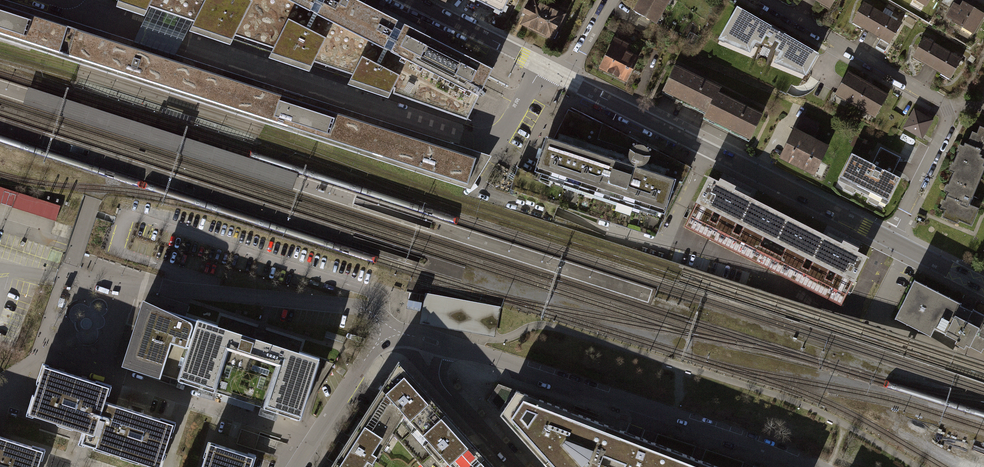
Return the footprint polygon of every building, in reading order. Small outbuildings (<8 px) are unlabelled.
[(469,117),(487,82),(493,71),(425,37),(420,34),(398,23),(352,0),(129,0),(151,7),(172,15),(192,22),(469,117)] [(502,13),(508,0),(476,0),(502,13)] [(536,0),(532,0),(520,22),(555,41),(568,17),(536,0)] [(634,8),(661,24),(675,0),(639,0),(634,8)] [(817,3),(831,10),(837,0),(812,0),(817,3)] [(960,3),(951,19),(979,35),(983,26),(983,17),(960,3)] [(903,27),(862,5),(852,24),(863,30),(879,39),(892,46),(903,27)] [(95,65),(102,67),(466,184),(481,159),(453,151),(286,97),(179,63),(83,32),(0,6),(0,34),(95,65)] [(172,15),(151,7),(132,44),(174,57),(192,22),(172,15)] [(817,54),(738,9),(721,37),(749,48),(753,40),(761,42),(765,34),(771,37),(769,42),(773,44),(776,40),(781,43),(777,50),(784,52),(779,61),(806,72),(817,54)] [(645,54),(615,39),(601,67),(631,82),(645,54)] [(962,62),(922,40),(911,59),(923,66),(936,74),(951,82),(962,62)] [(662,89),(705,109),(716,86),(719,80),(677,59),(662,89)] [(891,98),(846,72),(833,95),(878,121),(891,98)] [(705,109),(701,117),(749,141),(764,109),(716,86),(705,109)] [(28,87),(23,104),(292,190),(298,174),(28,87)] [(654,236),(689,167),(566,106),(550,137),(544,136),(533,171),(516,166),(508,188),(654,236)] [(935,121),(915,110),(904,129),(923,141),(935,121)] [(979,129),(971,144),(964,141),(950,171),(958,175),(939,214),(975,231),(983,213),(983,211),(973,206),(980,191),(983,183),(983,131),(979,129)] [(832,154),(794,132),(780,156),(818,178),(832,154)] [(875,165),(852,153),(839,178),(856,186),(855,188),(887,204),(900,178),(884,170),(874,165),(875,165)] [(709,180),(685,227),(842,305),(865,258),(709,180)] [(57,220),(62,204),(0,186),(0,203),(57,220)] [(916,283),(897,320),(931,337),(935,331),(980,354),(982,351),(983,352),(983,318),(916,283)] [(501,306),(425,293),(419,323),(496,337),(501,306)] [(178,380),(197,319),(186,315),(180,314),(144,302),(141,311),(124,363),(154,373),(161,375),(167,377),(171,378),(174,379),(178,380)] [(197,319),(178,380),(214,391),(251,402),(258,405),(264,407),(264,408),(300,419),(310,387),(320,359),(300,352),(264,341),(265,337),(267,332),(261,330),(255,328),(253,337),(218,326),(197,319)] [(365,415),(392,432),(416,459),(453,425),(454,424),(425,390),(399,362),(397,364),(384,385),(374,400),(365,415)] [(158,466),(159,466),(173,423),(139,413),(91,397),(96,382),(71,374),(44,366),(29,413),(96,435),(93,446),(158,466)] [(548,466),(598,466),(599,466),(613,427),(498,384),(487,399),(548,466)] [(331,466),(369,466),(392,432),(365,415),(347,441),(331,466)] [(416,459),(423,466),(494,466),(467,438),(454,424),(453,425),(416,459)] [(609,466),(613,466),(666,466),(673,450),(650,441),(620,430),(613,427),(599,466),(598,466),(609,466)] [(43,450),(0,436),(0,466),(37,466),(43,450)] [(253,456),(209,442),(201,466),(250,466),(253,456)] [(666,466),(718,466),(697,459),(673,450),(666,466)]
